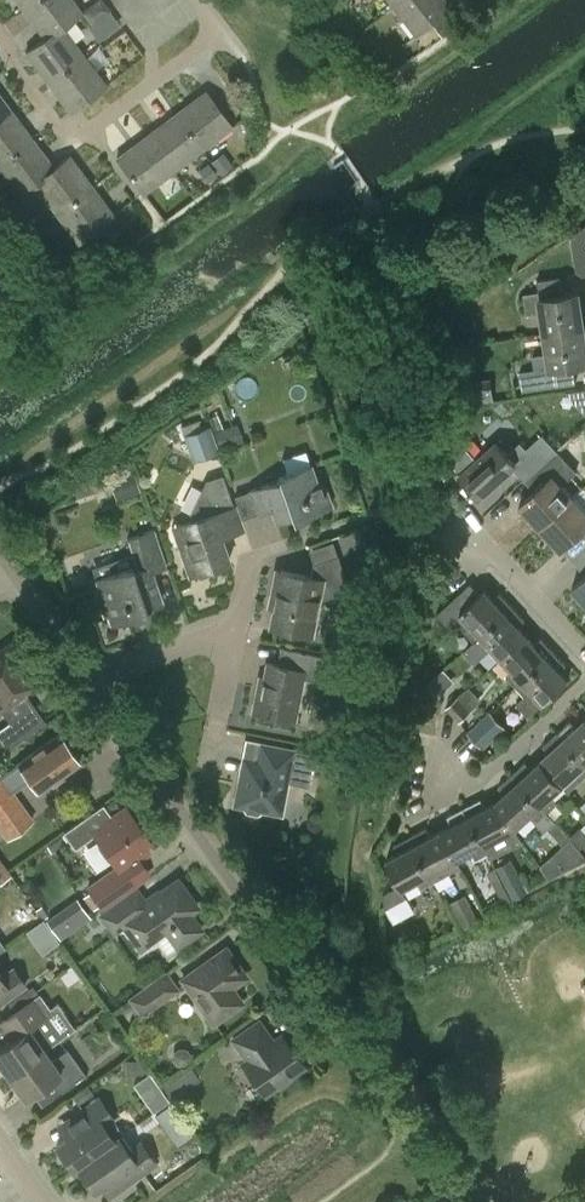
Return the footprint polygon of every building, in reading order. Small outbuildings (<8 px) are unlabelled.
[(24,9),(36,0),(17,0),(24,9)] [(81,12),(72,0),(36,0),(24,9),(46,38),(26,52),(26,53),(81,12)] [(453,8),(447,0),(402,0),(395,5),(417,34),(453,8)] [(26,53),(48,82),(84,56),(63,27),(81,13),(81,12),(26,53)] [(70,112),(106,86),(84,56),(48,82),(70,112)] [(202,149),(232,126),(206,92),(176,114),(202,149)] [(11,110),(0,96),(0,119),(11,110)] [(33,140),(11,110),(0,119),(0,164),(33,140)] [(173,170),(202,149),(176,114),(147,136),(173,170)] [(173,170),(147,136),(118,158),(144,192),(173,170)] [(35,184),(34,183),(55,169),(54,169),(33,140),(0,164),(0,169),(20,196),(35,184)] [(35,184),(56,213),(91,187),(70,157),(54,169),(55,169),(34,183),(35,184)] [(78,242),(113,216),(91,187),(56,213),(78,242)] [(539,278),(540,289),(525,291),(528,314),(543,312),(545,332),(584,327),(580,290),(564,293),(562,275),(539,278)] [(535,368),(522,370),(524,388),(576,381),(574,363),(584,361),(584,330),(584,327),(545,332),(548,353),(533,355),(535,368)] [(495,399),(492,376),(462,380),(465,403),(495,399)] [(190,432),(199,458),(224,449),(215,424),(190,432)] [(498,441),(479,459),(461,439),(445,453),(463,473),(462,474),(482,495),(517,462),(528,474),(556,448),(542,434),(528,447),(522,440),(508,452),(498,441)] [(576,470),(556,448),(528,474),(539,486),(521,503),(542,525),(575,495),(563,482),(576,470)] [(293,520),(331,507),(325,489),(316,484),(310,466),(278,477),(280,481),(250,492),(258,514),(272,510),(275,521),(292,516),(293,520)] [(213,569),(230,563),(221,537),(240,531),(222,477),(206,483),(191,515),(192,520),(172,527),(189,577),(197,574),(199,578),(215,573),(213,569)] [(575,495),(542,525),(563,548),(581,530),(584,535),(584,506),(575,495)] [(111,625),(148,613),(147,608),(163,603),(152,573),(167,568),(154,529),(127,538),(128,540),(129,539),(137,564),(95,578),(99,589),(97,594),(103,612),(108,614),(111,625)] [(296,636),(299,633),(317,637),(317,635),(307,633),(313,604),(349,592),(337,556),(313,564),(310,577),(280,571),(269,627),(286,630),(288,634),(296,636)] [(575,584),(584,595),(584,575),(575,584)] [(476,640),(515,605),(503,591),(495,598),(487,588),(467,606),(457,596),(438,613),(448,623),(462,611),(473,623),(467,629),(476,640)] [(503,656),(528,633),(520,625),(527,618),(515,605),(476,640),(465,650),(476,663),(494,646),(503,656)] [(517,684),(555,650),(544,637),(537,643),(528,633),(503,656),(514,668),(508,674),(517,684)] [(38,683),(10,643),(0,650),(0,710),(38,683)] [(261,687),(257,686),(252,712),(299,722),(300,720),(294,719),(303,679),(318,682),(323,657),(280,649),(277,665),(266,663),(261,687)] [(529,716),(570,679),(561,670),(568,664),(555,650),(517,684),(527,695),(518,703),(529,716)] [(434,676),(425,685),(438,698),(447,689),(434,676)] [(459,720),(471,709),(459,695),(447,706),(459,720)] [(0,730),(0,742),(5,750),(43,723),(32,707),(0,730)] [(489,713),(473,728),(488,744),(504,729),(489,713)] [(577,725),(572,719),(558,730),(584,760),(584,718),(577,725)] [(542,758),(565,783),(569,789),(584,775),(584,760),(558,730),(545,742),(551,750),(542,758)] [(6,838),(32,820),(12,793),(30,781),(38,792),(79,763),(59,733),(17,762),(19,764),(1,777),(0,776),(0,829),(6,838)] [(233,805),(242,807),(246,813),(257,815),(264,811),(271,812),(278,780),(308,786),(314,754),(260,743),(257,760),(245,758),(240,783),(238,783),(233,805)] [(565,783),(542,758),(533,766),(528,760),(514,772),(548,809),(558,800),(553,794),(565,783)] [(548,810),(548,809),(514,772),(500,784),(506,791),(497,799),(517,827),(532,814),(545,829),(548,827),(555,820),(557,819),(548,810)] [(498,837),(517,827),(497,799),(487,804),(482,796),(466,805),(490,851),(502,845),(498,837)] [(454,821),(444,827),(460,857),(473,850),(478,858),(490,851),(466,805),(451,813),(454,821)] [(149,850),(143,842),(148,839),(126,807),(92,831),(120,871),(149,850)] [(555,820),(548,827),(563,845),(564,846),(572,839),(555,820)] [(460,857),(444,827),(433,833),(429,825),(412,834),(436,879),(449,872),(445,865),(460,857)] [(424,885),(436,879),(412,834),(397,842),(401,850),(389,857),(405,886),(420,878),(424,885)] [(563,845),(540,865),(550,879),(584,860),(584,854),(572,839),(564,846),(563,845)] [(12,874),(0,858),(0,883),(12,874)] [(511,858),(497,866),(514,897),(528,890),(511,858)] [(102,908),(125,891),(111,871),(88,888),(102,908)] [(201,928),(189,912),(197,906),(177,879),(145,902),(135,888),(101,914),(113,931),(123,924),(140,948),(166,929),(177,946),(201,928)] [(385,892),(387,906),(408,895),(401,883),(385,892)] [(44,949),(96,918),(83,895),(30,926),(44,949)] [(472,903),(456,911),(464,926),(480,918),(472,903)] [(241,1002),(231,987),(246,976),(226,948),(182,979),(213,1022),(241,1002)] [(1,1003),(25,985),(13,968),(1,977),(0,976),(0,1002),(1,1003)] [(129,996),(142,1015),(180,989),(167,970),(129,996)] [(20,1033),(0,1047),(0,1065),(8,1075),(44,1050),(60,1039),(35,1003),(11,1020),(20,1033)] [(281,1047),(276,1040),(273,1042),(258,1020),(233,1039),(248,1060),(244,1063),(243,1062),(242,1063),(264,1095),(266,1094),(265,1093),(303,1065),(287,1043),(281,1047)] [(44,1050),(8,1075),(24,1098),(52,1078),(61,1091),(85,1074),(67,1049),(51,1060),(44,1050)] [(190,1066),(163,1085),(172,1098),(200,1078),(190,1066)] [(74,1169),(78,1166),(112,1140),(116,1137),(123,1132),(98,1097),(57,1126),(66,1138),(56,1145),(74,1169)] [(116,1137),(112,1140),(78,1166),(94,1190),(124,1169),(132,1181),(155,1164),(140,1142),(127,1152),(116,1137)]
